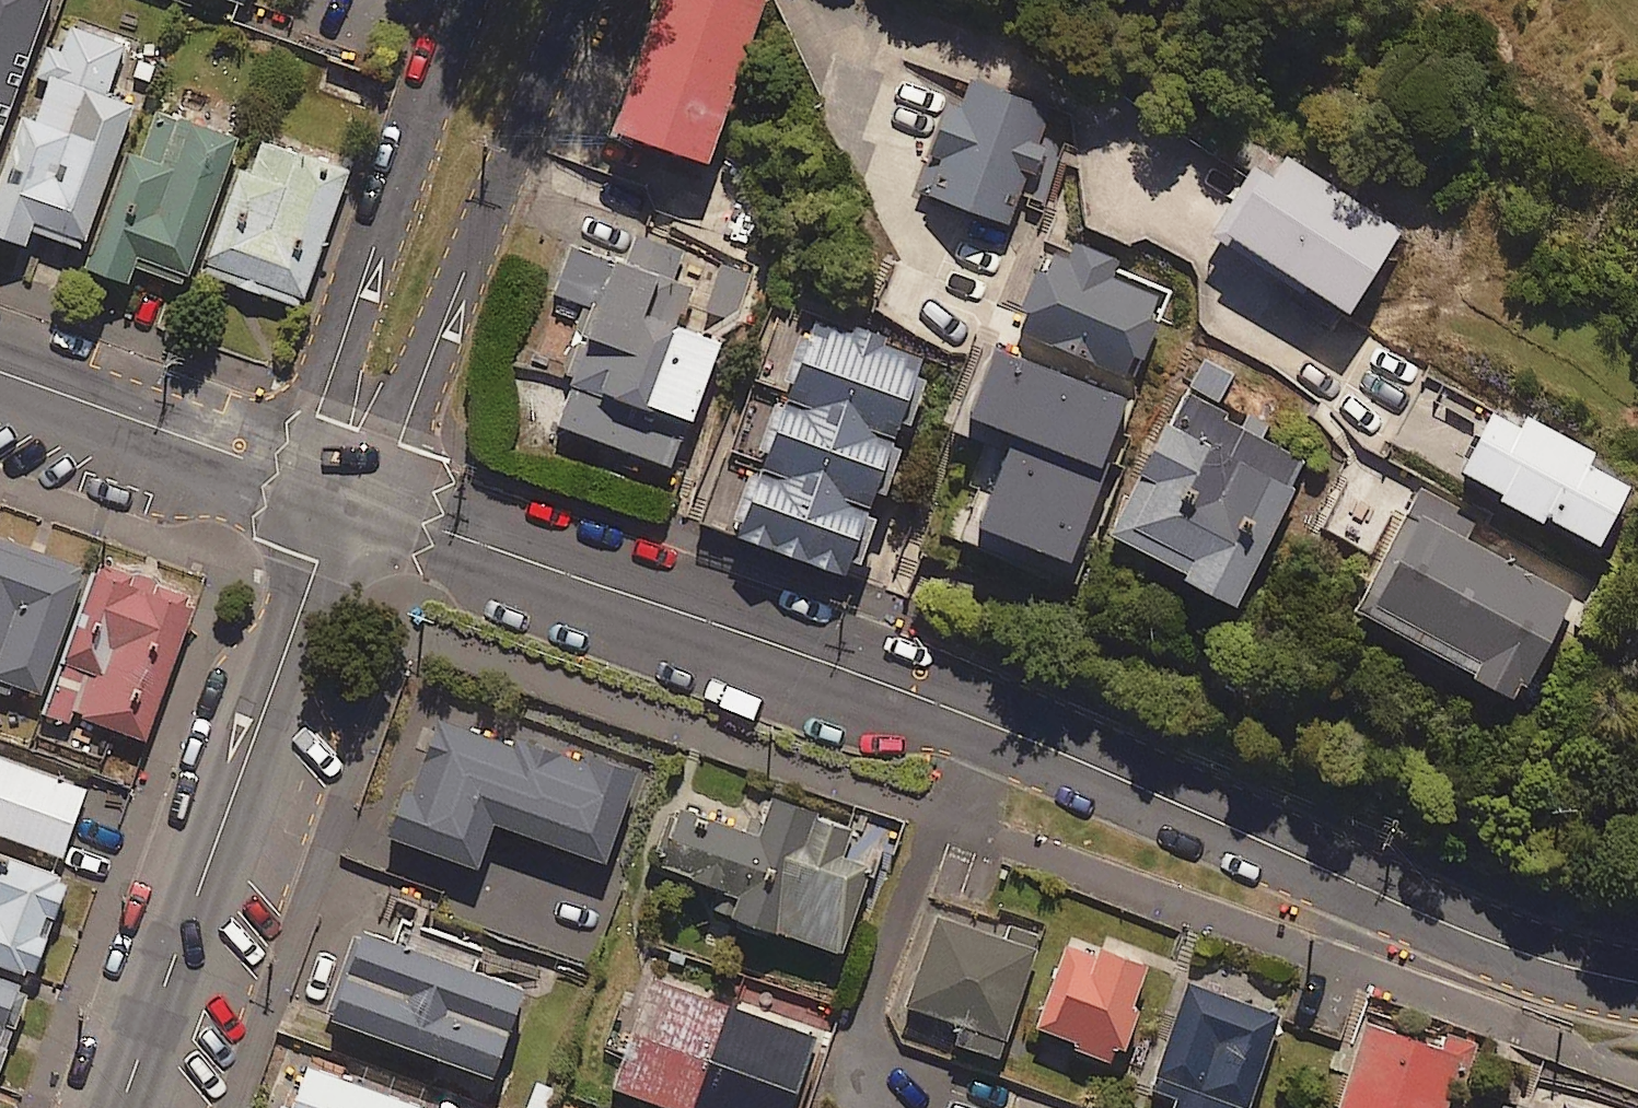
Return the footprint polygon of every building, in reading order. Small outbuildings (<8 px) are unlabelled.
[(50,0),(0,0),(0,138),(50,0)] [(637,63),(618,115),(612,130),(710,166),(713,156),(764,9),(767,0),(660,0),(637,63)] [(72,28),(63,53),(47,47),(36,78),(48,82),(34,120),(22,116),(0,176),(0,237),(26,246),(32,230),(37,232),(43,234),(72,244),(82,248),(133,106),(106,96),(124,46),(72,28)] [(132,77),(151,83),(157,67),(138,61),(132,77)] [(1029,175),(1039,178),(1049,149),(1038,145),(1051,110),(971,81),(970,83),(962,105),(946,99),(913,191),(1010,226),(1022,194),(1029,175)] [(140,156),(127,151),(84,269),(128,284),(134,267),(140,269),(146,271),(174,281),(185,285),(236,140),(156,112),(140,156)] [(251,173),(238,169),(202,272),(242,286),(249,288),(256,290),(303,307),(350,171),(262,141),(251,173)] [(1273,178),(1255,166),(1247,177),(1210,235),(1303,295),(1308,287),(1350,314),(1404,231),(1287,156),(1273,178)] [(554,295),(590,308),(565,376),(572,378),(553,428),(672,472),(720,344),(707,339),(698,336),(674,327),(688,290),(669,283),(680,253),(641,238),(637,237),(626,265),(573,245),(554,295)] [(1133,354),(1143,358),(1156,327),(1147,323),(1158,297),(1111,277),(1115,268),(1118,260),(1074,242),(1070,250),(1067,257),(1054,252),(1045,272),(1036,269),(1020,307),(1031,312),(1022,334),(1124,376),(1133,354)] [(739,311),(750,274),(722,264),(706,311),(725,319),(739,311)] [(784,406),(774,403),(757,450),(768,454),(762,470),(759,478),(749,475),(732,520),(742,524),(737,537),(777,551),(846,576),(851,561),(861,564),(876,521),(866,517),(876,490),(885,493),(889,483),(900,451),(891,447),(900,421),(910,424),(925,382),(915,379),(922,359),(886,346),(889,337),(860,327),(855,325),(851,335),(815,323),(811,336),(799,332),(781,381),(792,384),(784,406)] [(977,529),(1072,565),(1110,463),(1104,461),(1129,397),(994,347),(966,420),(1011,437),(991,492),(977,529)] [(1228,419),(1232,413),(1219,406),(1236,374),(1204,358),(1113,534),(1192,574),(1189,579),(1236,603),(1271,535),(1309,461),(1228,419)] [(1591,465),(1597,453),(1528,416),(1522,428),(1493,413),(1461,472),(1503,495),(1500,501),(1544,524),(1548,517),(1601,545),(1632,487),(1591,465)] [(699,524),(737,537),(742,524),(732,520),(749,475),(759,478),(762,470),(727,457),(701,519),(699,524)] [(1462,509),(1421,488),(1370,583),(1354,613),(1513,698),(1521,683),(1529,688),(1577,598),(1470,541),(1478,526),(1458,516),(1462,509)] [(0,538),(0,692),(41,707),(90,569),(44,553),(37,551),(30,549),(0,538)] [(103,572),(98,571),(98,572),(49,706),(115,731),(149,743),(196,607),(187,603),(143,587),(134,584),(103,572)] [(414,797),(405,794),(389,837),(455,859),(478,868),(494,824),(606,864),(639,771),(589,753),(586,762),(518,738),(514,749),(440,723),(414,797)] [(0,760),(0,835),(63,858),(87,791),(0,760)] [(848,827),(773,801),(763,832),(760,838),(681,812),(662,867),(709,883),(743,895),(735,918),(844,954),(870,876),(873,865),(845,856),(854,829),(848,827)] [(35,977),(50,933),(53,927),(55,921),(69,882),(56,878),(13,862),(0,857),(0,965),(35,977)] [(1005,939),(937,917),(907,1007),(962,1025),(959,1035),(955,1044),(1000,1060),(1001,1056),(1008,1036),(1041,936),(1009,926),(1005,939)] [(481,949),(402,921),(395,942),(373,935),(364,931),(334,1015),(331,1022),(493,1080),(499,1065),(525,990),(474,972),(481,949)] [(1066,945),(1034,1027),(1051,1033),(1078,1044),(1076,1049),(1110,1063),(1112,1058),(1116,1047),(1125,1051),(1140,1013),(1132,1010),(1149,966),(1101,948),(1097,957),(1066,945)] [(686,955),(672,951),(669,961),(683,965),(686,955)] [(653,979),(626,1055),(614,1089),(656,1104),(668,1107),(791,1107),(816,1037),(653,979)] [(0,982),(0,1070),(9,1045),(12,1038),(14,1031),(29,993),(0,982)] [(1189,984),(1152,1091),(1176,1099),(1172,1107),(1248,1107),(1279,1018),(1280,1015),(1189,984)] [(1455,1083),(1460,1070),(1468,1073),(1477,1044),(1449,1035),(1444,1049),(1366,1024),(1339,1107),(1447,1107),(1455,1083)] [(307,1067),(293,1107),(426,1107),(307,1067)] [(556,1090),(535,1082),(527,1107),(549,1107),(556,1090)]
